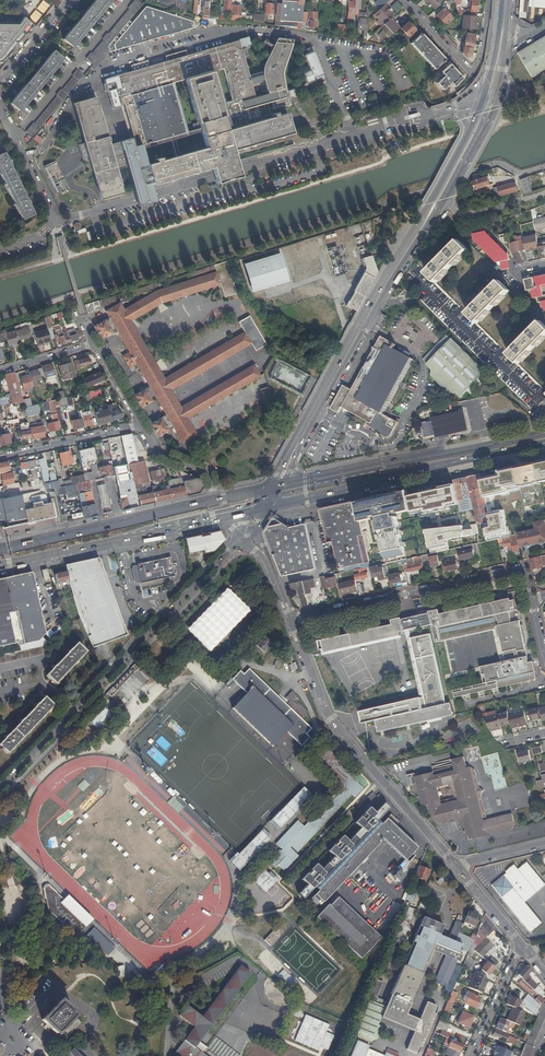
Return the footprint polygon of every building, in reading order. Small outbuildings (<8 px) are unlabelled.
[(61,40),(72,48),(112,0),(94,0),(86,11),(84,9),(81,13),(82,14),(71,28),(69,27),(66,30),(68,32),(61,40)] [(143,4),(138,0),(134,0),(128,8),(129,8),(108,34),(107,33),(103,38),(104,39),(92,53),(91,52),(87,58),(93,64),(143,4)] [(231,13),(231,5),(232,0),(225,0),(224,12),(231,13)] [(280,20),(286,21),(286,23),(288,23),(288,21),(289,21),(289,24),(294,25),(294,21),(301,22),(303,0),(282,0),(280,20)] [(357,2),(349,2),(347,20),(352,21),(352,15),(352,14),(358,14),(358,13),(359,0),(357,0),(357,2)] [(435,10),(443,2),(442,0),(423,0),(426,3),(427,2),(435,10)] [(485,0),(472,0),(471,3),(470,3),(469,5),(471,5),(471,11),(477,12),(478,0),(484,1),(485,0)] [(520,17),(528,18),(529,0),(522,0),(520,17)] [(397,1),(390,6),(396,12),(402,7),(397,1)] [(265,13),(264,15),(264,19),(267,20),(267,14),(273,14),(273,3),(265,3),(265,10),(265,13)] [(197,13),(197,15),(202,16),(208,18),(208,15),(204,15),(204,12),(201,12),(201,4),(198,4),(198,7),(197,13)] [(394,14),(385,4),(384,5),(382,7),(374,15),(379,20),(376,22),(381,27),(388,20),(389,19),(394,14)] [(231,13),(230,19),(242,20),(242,16),(241,15),(242,6),(231,5),(231,13)] [(117,36),(102,54),(91,68),(94,71),(110,51),(196,27),(194,21),(191,20),(181,17),(176,16),(172,14),(146,6),(132,23),(130,20),(119,33),(122,35),(119,38),(117,36)] [(453,18),(444,8),(436,15),(446,25),(453,18)] [(314,21),(316,21),(317,12),(308,12),(308,21),(309,21),(314,21)] [(475,29),(476,24),(475,24),(475,16),(467,15),(463,15),(462,28),(475,29)] [(33,25),(25,17),(20,22),(0,22),(0,63),(1,64),(33,25)] [(358,18),(357,29),(359,29),(364,30),(363,37),(367,37),(368,20),(368,19),(358,18)] [(398,29),(389,19),(388,20),(396,30),(398,29)] [(392,33),(392,34),(396,30),(388,20),(381,27),(376,31),(383,38),(386,35),(388,37),(392,33)] [(410,38),(413,36),(411,34),(415,30),(408,22),(401,29),(410,38)] [(474,39),(475,34),(463,32),(462,38),(465,39),(463,54),(466,58),(471,55),(474,39)] [(443,61),(445,59),(421,34),(411,44),(435,69),(442,62),(442,63),(444,61),(443,61)] [(519,51),(533,75),(544,68),(544,35),(519,51)] [(238,39),(239,41),(240,47),(251,43),(249,36),(238,39)] [(264,71),(249,76),(251,85),(265,80),(269,93),(255,97),(239,99),(249,118),(252,116),(250,108),(273,102),(275,107),(279,105),(290,105),(288,91),(286,91),(285,89),(287,88),(284,74),(285,70),(295,40),(285,39),(285,41),(278,40),(266,62),(265,65),(264,71)] [(239,41),(213,49),(219,69),(224,68),(233,99),(239,99),(255,97),(251,85),(249,76),(240,47),(239,41)] [(219,69),(213,49),(188,56),(186,50),(167,56),(169,61),(166,62),(172,82),(187,78),(211,72),(213,71),(219,69)] [(17,96),(11,103),(21,111),(64,59),(54,51),(48,58),(47,57),(44,60),(46,61),(34,75),(32,74),(30,77),(31,78),(20,93),(18,92),(16,94),(17,96)] [(164,56),(153,59),(155,66),(166,62),(164,56)] [(105,81),(109,95),(111,94),(115,105),(119,104),(117,95),(123,93),(138,145),(143,144),(129,95),(172,82),(166,62),(155,66),(150,67),(148,59),(131,64),(133,72),(114,78),(114,76),(106,78),(106,79),(105,79),(105,80),(105,81)] [(463,78),(450,64),(441,72),(445,76),(437,83),(443,89),(451,82),(455,86),(456,85),(455,85),(463,78)] [(84,75),(77,69),(73,75),(74,76),(62,90),(61,89),(56,94),(58,95),(34,123),(33,122),(26,131),(32,137),(84,75)] [(213,71),(211,72),(228,131),(250,123),(249,118),(239,99),(233,99),(222,102),(213,71)] [(211,72),(187,78),(199,122),(201,122),(203,127),(204,131),(207,142),(227,136),(226,132),(228,131),(211,72)] [(172,82),(129,95),(143,144),(187,132),(172,82)] [(96,97),(74,103),(86,142),(91,159),(102,198),(124,192),(119,175),(113,157),(112,153),(96,97)] [(348,110),(356,107),(354,102),(346,105),(348,110)] [(226,132),(227,136),(232,150),(234,149),(294,132),(288,113),(279,115),(278,112),(274,113),(275,116),(250,123),(228,131),(226,132)] [(366,120),(368,126),(378,123),(376,116),(366,120)] [(143,144),(144,148),(173,140),(177,139),(204,131),(203,127),(187,132),(143,144)] [(44,139),(37,134),(34,138),(40,143),(44,139)] [(158,162),(149,164),(155,184),(214,167),(215,171),(217,176),(219,183),(222,181),(226,179),(230,178),(233,177),(238,176),(242,176),(240,170),(238,164),(234,149),(232,150),(227,136),(207,142),(208,147),(181,155),(178,156),(162,160),(161,158),(157,159),(158,162)] [(177,139),(173,140),(178,156),(181,155),(177,139)] [(91,159),(86,142),(79,144),(83,154),(85,161),(91,159)] [(112,153),(113,157),(144,148),(143,144),(138,145),(119,151),(112,153)] [(149,164),(144,148),(113,157),(119,175),(128,173),(135,197),(137,202),(138,206),(157,201),(155,197),(154,192),(152,185),(155,184),(149,164)] [(34,213),(29,204),(31,204),(29,200),(28,201),(19,184),(21,183),(19,180),(18,181),(10,165),(12,164),(10,161),(8,162),(4,153),(0,155),(0,173),(23,219),(34,213)] [(55,161),(44,166),(57,194),(68,188),(63,178),(55,161)] [(491,183),(488,175),(472,180),(474,188),(491,183)] [(522,178),(526,191),(529,190),(534,188),(530,175),(522,178)] [(519,189),(516,180),(494,186),(497,195),(519,189)] [(534,220),(534,222),(536,230),(544,227),(544,218),(534,220)] [(363,259),(372,256),(361,223),(352,226),(363,259)] [(473,234),(473,235),(474,240),(497,264),(501,264),(502,271),(510,269),(508,262),(510,262),(509,256),(484,231),(473,234)] [(90,234),(74,239),(76,247),(92,242),(90,234)] [(516,242),(509,244),(510,247),(518,264),(523,263),(519,255),(517,256),(515,252),(524,249),(524,246),(525,246),(523,235),(518,237),(517,235),(515,236),(516,242)] [(537,235),(523,238),(527,254),(531,253),(531,250),(540,248),(539,247),(537,235)] [(532,411),(540,403),(544,398),(544,390),(519,364),(544,337),(544,326),(541,322),(532,331),(532,330),(529,332),(530,333),(518,345),(517,345),(514,347),(515,348),(509,354),(478,324),(510,291),(500,281),(491,290),(490,289),(488,292),(489,293),(477,305),(476,304),(473,307),(474,308),(468,314),(437,283),(469,250),(459,241),(451,249),(450,249),(447,251),(448,252),(436,264),(435,264),(432,266),(433,267),(427,274),(418,265),(407,276),(415,286),(418,290),(418,289),(425,296),(421,301),(532,411)] [(335,276),(346,273),(337,246),(328,249),(333,266),(332,267),(335,276)] [(519,255),(523,263),(529,262),(527,256),(526,249),(524,249),(515,252),(517,256),(519,255)] [(281,254),(243,263),(251,292),(289,282),(281,254)] [(362,300),(378,272),(372,256),(363,259),(367,269),(358,284),(353,295),(362,300)] [(216,271),(215,265),(204,269),(205,272),(206,274),(216,271)] [(120,303),(107,311),(156,398),(252,343),(244,331),(165,377),(131,321),(162,303),(221,284),(216,271),(206,274),(156,292),(130,307),(125,310),(121,304),(120,303)] [(525,280),(528,291),(532,290),(534,298),(538,297),(539,303),(542,302),(543,308),(544,307),(544,275),(525,280)] [(163,287),(162,281),(152,284),(154,290),(157,289),(163,287)] [(154,290),(152,284),(136,289),(137,295),(154,290)] [(351,322),(362,300),(353,295),(349,301),(346,306),(347,306),(355,311),(350,321),(351,322)] [(116,302),(115,296),(108,298),(110,304),(116,302)] [(110,304),(108,298),(102,300),(104,307),(110,305),(110,304)] [(101,309),(99,301),(86,305),(89,312),(101,309)] [(125,310),(130,307),(126,301),(121,304),(125,310)] [(271,316),(274,311),(273,310),(264,305),(261,310),(271,316)] [(52,316),(44,318),(47,328),(51,326),(52,326),(52,323),(54,322),(52,316)] [(253,335),(257,350),(267,345),(250,316),(247,318),(253,335)] [(105,319),(92,326),(99,340),(112,333),(105,319)] [(34,333),(31,321),(27,322),(28,328),(22,330),(20,324),(15,326),(16,330),(18,339),(34,334),(34,333)] [(83,336),(80,330),(76,331),(74,327),(62,331),(66,343),(78,339),(78,337),(83,336)] [(47,329),(34,333),(34,334),(38,346),(51,342),(50,339),(47,329)] [(66,343),(62,331),(61,329),(53,332),(55,338),(56,343),(60,342),(61,345),(66,343)] [(18,339),(16,330),(6,333),(7,337),(8,342),(18,339)] [(455,390),(461,396),(486,371),(446,333),(423,356),(427,361),(426,362),(432,368),(432,373),(449,390),(455,390)] [(352,390),(344,386),(331,409),(339,413),(342,408),(345,409),(349,411),(350,412),(351,411),(369,421),(369,422),(368,423),(373,428),(372,430),(374,432),(376,430),(383,436),(392,419),(389,417),(392,411),(390,410),(391,408),(389,407),(400,387),(402,388),(405,382),(403,381),(415,360),(394,349),(396,345),(389,341),(382,337),(352,390)] [(86,357),(74,361),(76,370),(80,368),(80,367),(88,365),(88,364),(92,363),(90,358),(87,359),(86,357)] [(417,361),(415,360),(403,381),(405,382),(417,361)] [(59,366),(62,379),(75,376),(71,362),(59,366)] [(42,367),(42,368),(44,377),(55,374),(52,364),(42,367)] [(181,407),(171,390),(157,399),(166,415),(150,424),(157,436),(173,427),(182,443),(196,435),(187,418),(260,376),(253,364),(181,407)] [(42,368),(29,372),(30,375),(33,385),(33,386),(38,384),(37,379),(44,377),(42,368)] [(23,402),(22,400),(21,393),(15,373),(14,372),(4,375),(10,393),(5,395),(6,398),(4,399),(4,398),(0,398),(0,405),(23,402)] [(87,387),(89,386),(102,380),(99,372),(84,379),(87,387)] [(33,385),(30,375),(20,378),(23,388),(24,391),(28,389),(27,387),(31,386),(33,385)] [(273,407),(275,407),(269,386),(260,389),(266,409),(267,409),(268,409),(269,412),(274,411),(273,407)] [(391,408),(402,388),(400,387),(389,407),(391,408)] [(101,392),(100,388),(89,391),(91,398),(102,395),(101,392)] [(64,397),(63,391),(56,392),(58,399),(64,397)] [(58,399),(60,407),(67,405),(65,397),(64,397),(58,399)] [(23,402),(24,408),(28,407),(31,406),(29,398),(22,400),(23,402)] [(48,402),(50,409),(50,410),(59,408),(57,399),(51,401),(48,402)] [(109,412),(119,408),(119,407),(118,408),(114,401),(106,404),(108,409),(109,412)] [(112,420),(122,417),(119,408),(109,412),(112,420)] [(95,412),(98,424),(112,420),(109,412),(108,409),(95,412)] [(433,417),(434,421),(437,434),(437,438),(469,431),(465,410),(433,417)] [(82,413),(85,426),(93,425),(90,411),(82,413)] [(350,412),(369,422),(369,421),(351,411),(350,412)] [(51,416),(55,430),(60,429),(56,413),(51,414),(51,416)] [(73,429),(83,427),(82,418),(71,421),(73,429)] [(399,422),(392,419),(383,436),(386,439),(390,437),(399,422)] [(435,435),(432,421),(432,420),(421,423),(422,428),(423,435),(424,437),(425,437),(435,435)] [(30,430),(31,435),(32,434),(33,439),(45,437),(42,422),(38,423),(39,427),(31,428),(31,430),(30,430)] [(0,434),(0,445),(10,443),(9,433),(0,434)] [(131,472),(135,491),(138,491),(137,489),(150,486),(144,461),(138,462),(132,433),(121,436),(127,464),(127,466),(128,472),(131,472)] [(96,459),(93,447),(79,450),(82,462),(96,459)] [(70,451),(65,452),(67,464),(72,463),(74,463),(72,455),(71,455),(70,451)] [(67,464),(65,452),(59,453),(63,469),(68,468),(67,464)] [(45,490),(55,488),(56,488),(59,487),(58,481),(52,482),(47,483),(43,468),(45,468),(43,459),(38,460),(40,466),(40,468),(45,490)] [(40,466),(38,460),(20,464),(21,466),(21,470),(25,469),(36,467),(40,466)] [(5,471),(5,473),(8,472),(8,471),(10,470),(8,461),(5,462),(5,463),(0,464),(0,473),(5,471)] [(525,507),(544,502),(536,463),(516,467),(525,507)] [(86,481),(89,480),(100,478),(99,477),(97,464),(91,465),(92,472),(84,474),(86,481)] [(111,465),(107,466),(104,467),(99,468),(100,474),(108,472),(109,475),(113,474),(111,465)] [(114,469),(115,475),(115,476),(119,492),(119,496),(122,509),(138,506),(135,491),(131,472),(128,472),(127,466),(114,469)] [(152,482),(166,479),(163,469),(150,472),(152,482)] [(181,477),(182,481),(197,478),(180,471),(181,477)] [(1,475),(4,486),(15,483),(12,473),(1,475)] [(76,483),(85,481),(83,475),(70,478),(71,481),(71,484),(76,483)] [(171,498),(186,495),(184,486),(183,486),(182,481),(181,477),(167,480),(168,482),(168,485),(169,489),(171,498)] [(186,495),(199,492),(202,487),(200,479),(197,478),(182,481),(183,486),(184,486),(186,495)] [(461,512),(474,509),(467,478),(454,481),(459,506),(461,512)] [(518,490),(516,479),(512,480),(506,481),(509,492),(518,490)] [(84,518),(97,515),(92,491),(87,492),(85,481),(76,483),(82,512),(84,518)] [(459,506),(454,481),(440,484),(441,490),(443,497),(444,499),(446,499),(445,496),(448,495),(448,492),(452,492),(456,507),(459,506)] [(102,513),(107,512),(112,511),(105,484),(101,484),(97,485),(102,513)] [(155,502),(171,498),(169,489),(166,489),(162,490),(161,489),(159,489),(159,491),(156,491),(154,485),(151,486),(155,502)] [(138,506),(155,502),(151,486),(150,486),(137,489),(138,491),(135,491),(138,506)] [(397,493),(356,502),(359,512),(360,521),(366,520),(365,518),(378,515),(379,521),(378,521),(386,563),(403,560),(406,559),(398,524),(397,523),(397,493)] [(1,527),(6,522),(7,526),(25,522),(55,516),(52,503),(47,504),(45,494),(31,497),(29,501),(29,507),(24,508),(21,495),(7,498),(0,499),(0,519),(0,521),(1,527)] [(359,512),(356,502),(342,505),(355,565),(369,562),(369,560),(368,553),(367,550),(364,535),(363,532),(360,521),(359,512)] [(355,565),(342,505),(330,507),(343,568),(355,565)] [(343,568),(330,507),(320,509),(328,543),(333,542),(339,569),(343,568)] [(67,522),(84,518),(82,512),(65,516),(67,522)] [(518,533),(518,535),(521,547),(525,546),(525,545),(531,544),(531,545),(544,542),(544,521),(535,523),(536,529),(518,533)] [(269,527),(265,533),(282,576),(317,569),(306,524),(289,527),(283,524),(278,525),(274,526),(269,527)] [(441,536),(441,538),(449,537),(449,536),(449,535),(441,535),(441,531),(441,530),(431,531),(431,534),(432,537),(441,536)] [(367,531),(363,532),(367,550),(371,549),(367,531)] [(214,552),(225,540),(220,532),(209,534),(209,535),(200,537),(200,536),(185,539),(189,555),(195,553),(203,551),(204,554),(214,552)] [(477,532),(463,534),(464,540),(460,541),(461,547),(478,544),(479,544),(477,532)] [(503,538),(498,539),(500,545),(504,544),(505,546),(508,546),(509,550),(513,549),(514,551),(520,550),(517,539),(504,542),(503,538)] [(425,555),(430,553),(428,543),(423,544),(423,545),(420,546),(421,552),(424,552),(425,555)] [(458,548),(459,553),(479,548),(478,544),(461,547),(458,548)] [(459,553),(461,560),(481,556),(479,548),(459,553)] [(438,566),(441,566),(438,555),(431,557),(433,567),(438,566)] [(410,562),(409,558),(406,559),(403,560),(405,573),(419,570),(423,569),(422,564),(423,563),(421,556),(418,557),(413,558),(414,561),(410,562)] [(531,560),(534,570),(543,567),(543,566),(544,566),(544,556),(531,560)] [(163,579),(175,576),(172,564),(171,557),(165,558),(162,559),(158,560),(163,579)] [(98,558),(83,562),(65,566),(67,572),(69,582),(73,597),(78,615),(80,619),(95,653),(100,650),(99,646),(110,642),(127,635),(117,609),(101,565),(98,558)] [(148,582),(163,579),(158,560),(154,561),(150,562),(141,564),(148,582)] [(459,569),(458,567),(457,562),(457,560),(451,561),(445,563),(444,563),(446,572),(459,569)] [(386,563),(370,567),(373,577),(380,575),(381,579),(389,577),(389,576),(387,564),(386,563)] [(141,583),(148,582),(141,564),(137,565),(141,583)] [(137,584),(141,583),(137,565),(133,566),(131,569),(134,582),(137,584)] [(367,568),(356,570),(353,570),(356,580),(369,578),(367,568)] [(57,585),(69,582),(67,572),(55,575),(57,585)] [(4,579),(18,643),(19,643),(19,646),(38,642),(45,634),(32,573),(19,576),(4,579)] [(389,576),(389,577),(391,584),(402,582),(401,573),(396,574),(389,576)] [(326,579),(325,577),(320,578),(323,589),(335,586),(334,581),(335,581),(335,577),(326,579)] [(18,643),(4,579),(0,580),(0,647),(18,643)] [(306,581),(304,581),(307,595),(312,594),(311,588),(316,587),(314,579),(306,581)] [(304,581),(292,584),(293,591),(294,593),(296,595),(298,597),(301,597),(303,606),(309,605),(307,595),(304,581)] [(339,585),(342,595),(358,591),(357,586),(356,581),(339,585)] [(231,587),(191,627),(215,652),(254,607),(231,587)] [(508,599),(506,591),(500,592),(501,595),(494,596),(495,602),(508,599)] [(125,598),(130,607),(135,605),(129,596),(125,598)] [(441,610),(431,613),(436,644),(442,643),(441,628),(498,615),(509,662),(481,667),(487,683),(454,691),(456,697),(537,680),(536,673),(534,662),(530,662),(521,620),(525,618),(522,608),(518,608),(516,598),(443,615),(441,610)] [(432,627),(431,613),(393,623),(394,626),(323,642),(325,654),(400,638),(400,633),(432,627)] [(378,732),(454,715),(451,703),(446,704),(431,635),(412,638),(424,696),(420,697),(404,701),(381,707),(361,712),(363,723),(376,720),(378,732)] [(254,648),(257,651),(261,655),(271,644),(264,637),(254,648)] [(76,644),(46,676),(55,684),(85,652),(76,644)] [(137,662),(131,669),(135,673),(141,667),(138,665),(137,662)] [(302,720),(286,705),(249,669),(244,674),(240,671),(232,680),(244,691),(246,694),(236,705),(232,709),(234,710),(235,709),(272,745),(271,746),(273,747),(287,732),(301,746),(309,738),(306,734),(311,729),(302,720)] [(113,687),(106,694),(107,695),(109,695),(112,697),(117,691),(113,687)] [(246,694),(244,691),(233,703),(236,705),(246,694)] [(286,698),(290,702),(293,698),(296,695),(292,692),(286,698)] [(370,703),(371,707),(420,696),(419,692),(370,703)] [(0,744),(0,747),(1,748),(1,749),(2,750),(3,750),(7,754),(53,706),(44,698),(0,744)] [(290,702),(286,705),(302,720),(308,713),(293,698),(290,702)] [(114,716),(104,707),(90,722),(99,732),(114,716)] [(542,718),(540,709),(540,708),(529,710),(532,721),(536,720),(542,718)] [(493,729),(502,727),(502,726),(511,724),(509,718),(509,717),(508,712),(486,717),(489,722),(493,729)] [(526,724),(528,723),(525,714),(525,713),(509,717),(509,718),(524,714),(526,724)] [(511,724),(512,729),(517,727),(516,726),(526,724),(524,714),(509,718),(511,724)] [(484,717),(491,730),(493,729),(489,722),(486,717),(484,717)] [(531,761),(529,750),(519,752),(521,763),(531,761)] [(363,787),(327,754),(318,762),(345,786),(311,825),(307,823),(304,827),(298,821),(265,856),(274,869),(279,865),(283,870),(299,857),(296,854),(351,796),(355,798),(363,787)] [(512,814),(488,820),(487,815),(486,814),(481,795),(484,790),(479,787),(475,770),(471,767),(467,768),(464,757),(453,760),(452,759),(435,764),(435,766),(435,767),(434,767),(435,772),(416,777),(415,774),(409,776),(413,793),(421,799),(423,807),(433,813),(434,819),(436,818),(436,821),(437,821),(440,823),(443,823),(443,824),(450,822),(451,823),(459,821),(459,820),(465,819),(470,840),(505,831),(512,830),(515,824),(512,814)] [(363,787),(367,791),(371,787),(347,764),(343,768),(363,787)] [(77,785),(83,791),(90,785),(84,779),(77,785)] [(276,832),(311,796),(302,787),(229,862),(239,871),(272,836),(268,833),(273,828),(276,832)] [(167,802),(178,812),(183,806),(172,796),(167,802)] [(404,853),(413,844),(394,826),(398,821),(390,814),(381,824),(377,820),(379,818),(370,809),(365,814),(365,815),(361,819),(356,824),(360,828),(347,841),(343,837),(338,842),(339,843),(334,847),(329,852),(333,856),(321,870),(316,866),(311,871),(312,871),(308,876),(307,875),(302,880),(312,890),(314,888),(318,891),(311,899),(317,905),(325,900),(328,897),(378,844),(378,843),(382,839),(401,856),(403,854),(404,853)] [(416,847),(413,844),(404,853),(403,854),(401,856),(405,860),(398,868),(400,869),(397,873),(394,870),(388,876),(394,881),(396,879),(398,882),(405,875),(416,847)] [(24,868),(38,882),(45,875),(30,860),(24,868)] [(507,873),(492,885),(531,931),(542,922),(526,903),(544,886),(544,882),(527,860),(519,867),(515,863),(506,871),(507,873)] [(429,871),(419,866),(414,877),(425,882),(429,871)] [(265,893),(277,880),(265,868),(252,881),(265,893)] [(448,871),(436,881),(439,884),(446,878),(450,883),(455,879),(448,871)] [(38,882),(43,887),(50,880),(45,875),(38,882)] [(50,880),(43,887),(58,901),(65,894),(50,880)] [(417,894),(409,890),(407,894),(405,899),(413,902),(417,894)] [(61,903),(86,926),(92,920),(67,896),(61,903)] [(317,917),(361,959),(381,938),(338,898),(330,906),(328,905),(317,917)] [(87,927),(86,926),(61,903),(61,902),(58,905),(84,930),(87,927)] [(417,911),(406,907),(401,919),(412,924),(417,911)] [(480,916),(468,911),(464,922),(475,927),(480,916)] [(495,926),(485,914),(478,931),(484,937),(495,926)] [(448,985),(457,962),(461,963),(464,955),(459,953),(461,950),(469,953),(475,939),(459,932),(462,923),(456,920),(448,938),(440,934),(444,924),(423,916),(419,925),(421,926),(418,935),(415,934),(412,941),(414,942),(405,965),(403,964),(380,1017),(413,1031),(405,1050),(419,1055),(436,1014),(434,1013),(437,1005),(426,1001),(419,1019),(406,1014),(424,973),(421,971),(431,950),(444,956),(435,978),(436,979),(435,981),(437,983),(440,984),(439,985),(445,987),(446,984),(448,985)] [(392,933),(399,944),(406,940),(402,935),(410,931),(403,919),(395,923),(399,930),(392,933)] [(88,930),(103,944),(110,937),(95,923),(88,930)] [(264,940),(270,946),(281,934),(276,928),(264,940)] [(103,944),(108,949),(114,942),(110,937),(103,944)] [(493,946),(485,938),(480,944),(482,946),(485,949),(488,952),(493,946)] [(114,942),(108,949),(123,963),(129,956),(114,942)] [(472,959),(470,958),(467,956),(463,965),(470,970),(472,966),(475,962),(472,959)] [(488,962),(495,967),(498,963),(491,958),(488,962)] [(488,975),(495,967),(488,962),(487,962),(481,970),(488,975)] [(124,966),(117,968),(120,978),(126,976),(124,966)] [(194,1048),(250,974),(240,966),(202,1018),(187,1007),(179,1016),(195,1027),(174,1054),(177,1055),(205,1055),(194,1048)] [(531,972),(532,971),(531,970),(531,971),(526,966),(518,975),(522,979),(522,980),(533,991),(536,987),(529,979),(528,980),(524,977),(526,976),(530,971),(531,972)] [(487,980),(476,973),(469,988),(481,994),(487,980)] [(374,978),(368,994),(377,998),(383,982),(374,978)] [(544,991),(544,988),(537,978),(535,980),(543,990),(543,989),(544,991)] [(518,984),(528,992),(531,989),(521,981),(518,984)] [(533,991),(539,997),(541,994),(539,992),(540,991),(536,987),(533,991)] [(457,994),(452,991),(447,1001),(452,1003),(453,1004),(457,994)] [(479,998),(469,994),(465,1002),(464,1004),(475,1008),(479,998)] [(533,1006),(535,1002),(527,995),(524,999),(526,1001),(533,1006)] [(513,1008),(521,1011),(523,1007),(518,1005),(520,1002),(510,996),(506,1005),(512,1007),(513,1008)] [(369,1000),(355,1035),(370,1041),(385,1006),(369,1000)] [(52,1009),(50,1012),(43,1020),(48,1026),(47,1027),(52,1033),(54,1031),(56,1034),(74,1015),(60,1001),(52,1009)] [(452,1003),(447,1001),(444,1011),(448,1012),(452,1003)] [(523,1005),(531,1011),(533,1008),(534,1007),(533,1006),(526,1001),(524,1004),(523,1005)] [(539,1011),(541,1006),(536,1001),(535,1002),(533,1006),(534,1007),(538,1011),(539,1011)] [(532,1046),(535,1042),(544,1017),(544,1005),(542,1004),(541,1006),(539,1011),(536,1018),(531,1031),(529,1036),(527,1039),(525,1044),(532,1046)] [(519,1026),(524,1013),(521,1011),(513,1008),(507,1021),(510,1022),(519,1026)] [(474,1017),(469,1014),(462,1011),(457,1023),(469,1028),(474,1017)] [(507,1021),(506,1020),(505,1021),(500,1018),(496,1028),(509,1034),(511,1027),(509,1026),(510,1022),(507,1021)] [(446,1032),(449,1025),(439,1020),(436,1028),(442,1030),(439,1035),(447,1039),(451,1040),(453,1035),(446,1032)] [(516,1040),(494,1030),(492,1035),(506,1041),(506,1040),(510,1042),(511,1040),(515,1042),(516,1040)] [(217,1055),(240,1055),(241,1055),(215,1036),(212,1040),(211,1040),(207,1045),(214,1050),(215,1049),(217,1051),(215,1054),(217,1055)] [(451,1041),(451,1040),(447,1039),(445,1044),(448,1046),(447,1048),(448,1048),(456,1051),(458,1052),(459,1051),(461,1045),(451,1041)] [(357,1040),(350,1055),(365,1055),(370,1046),(357,1040)] [(534,1047),(532,1046),(525,1044),(520,1055),(530,1055),(534,1047)] [(495,1055),(509,1055),(511,1052),(499,1047),(495,1055)] [(459,1053),(458,1052),(456,1051),(448,1048),(445,1054),(448,1055),(458,1055),(459,1053)]
